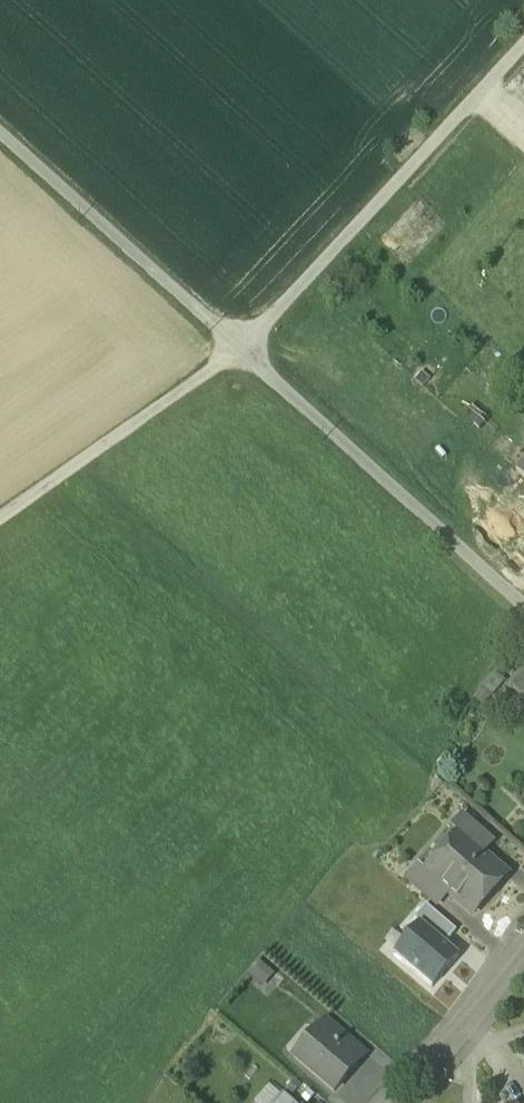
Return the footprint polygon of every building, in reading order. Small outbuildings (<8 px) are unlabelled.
[(515,471),(523,479),(523,460),(515,471)] [(507,686),(523,701),(523,667),(507,686)] [(462,819),(451,832),(457,837),(425,874),(419,869),(408,881),(435,905),(445,894),(471,917),(505,877),(479,854),(489,843),(462,819)] [(443,947),(455,933),(425,906),(412,920),(419,926),(443,947)] [(457,960),(443,947),(419,926),(393,955),(432,989),(457,960)] [(362,1054),(325,1022),(316,1032),(354,1064),(362,1054)] [(316,1032),(293,1059),(333,1093),(357,1066),(354,1064),(316,1032)]
